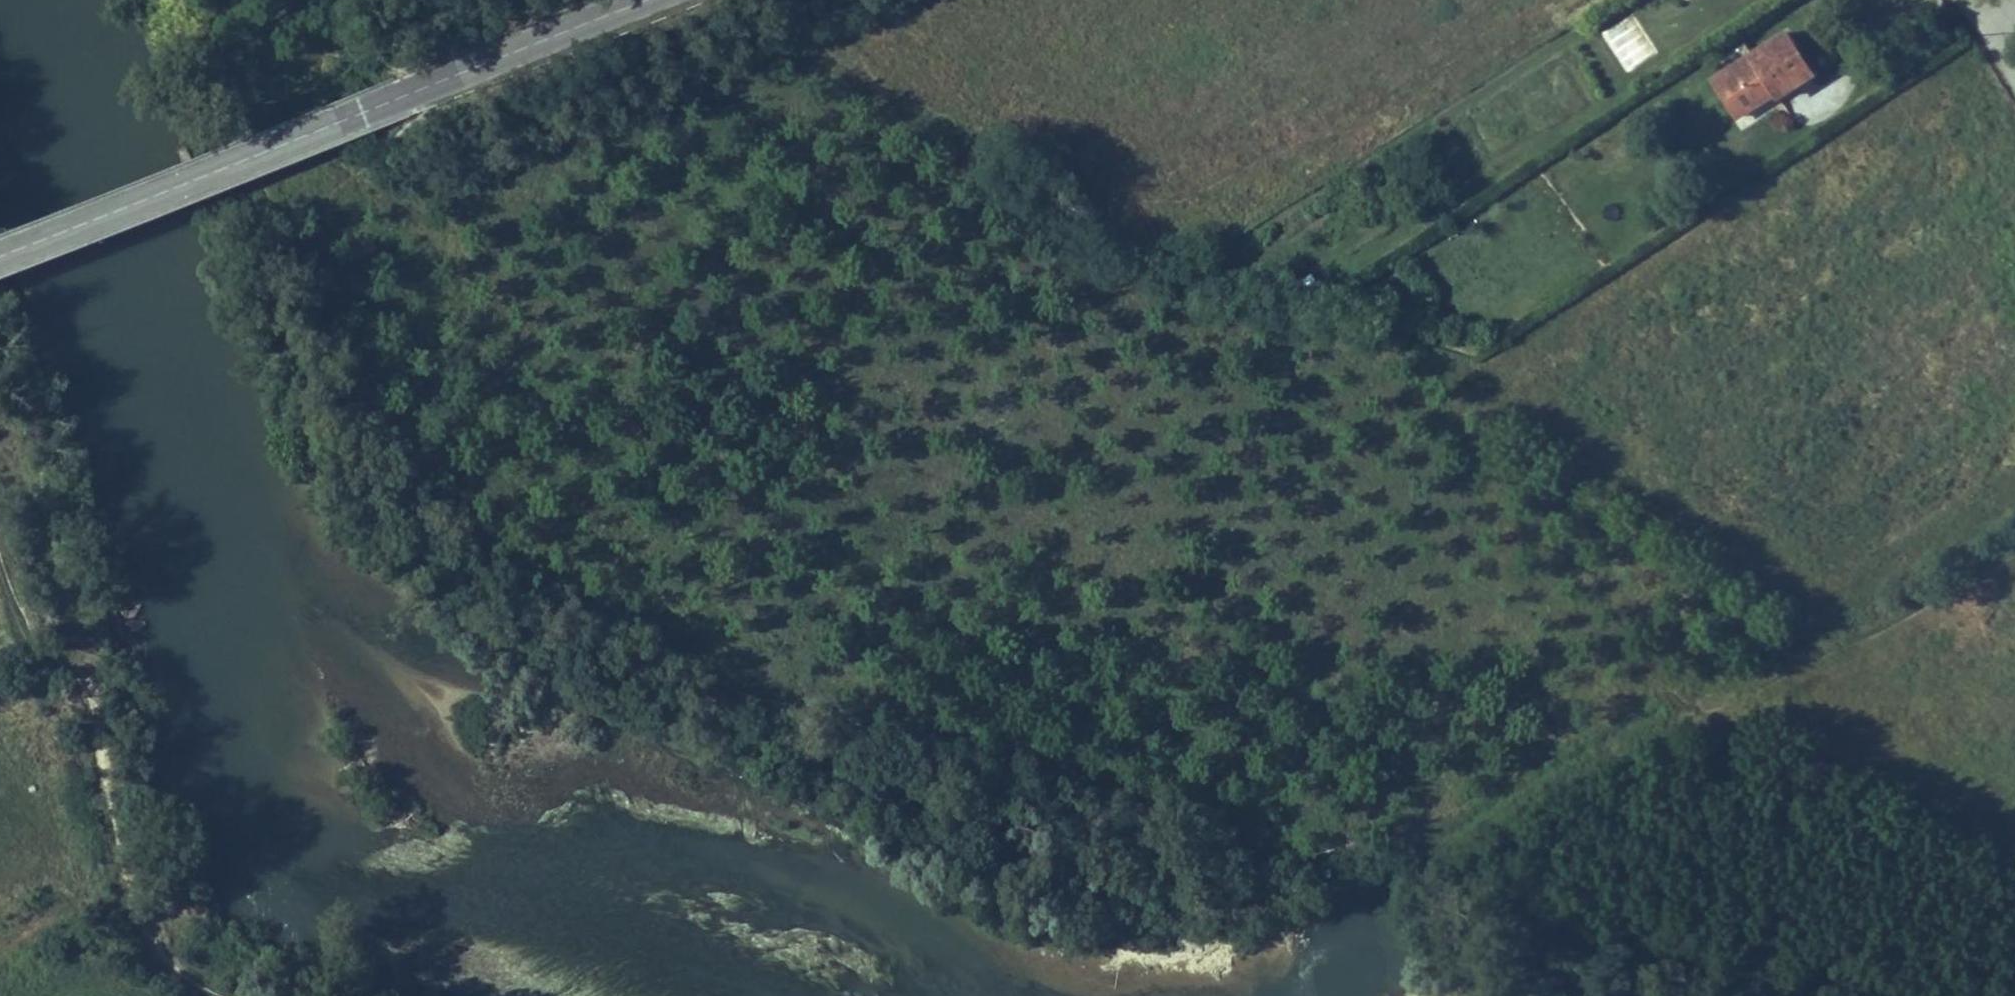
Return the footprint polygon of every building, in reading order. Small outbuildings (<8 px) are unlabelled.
[(1795,44),(1721,94),(1739,120),(1814,72),(1795,44)] [(1814,72),(1739,120),(1748,133),(1786,108),(1789,113),(1825,89),(1814,72)] [(1645,88),(1652,100),(1664,92),(1657,81),(1645,88)]
